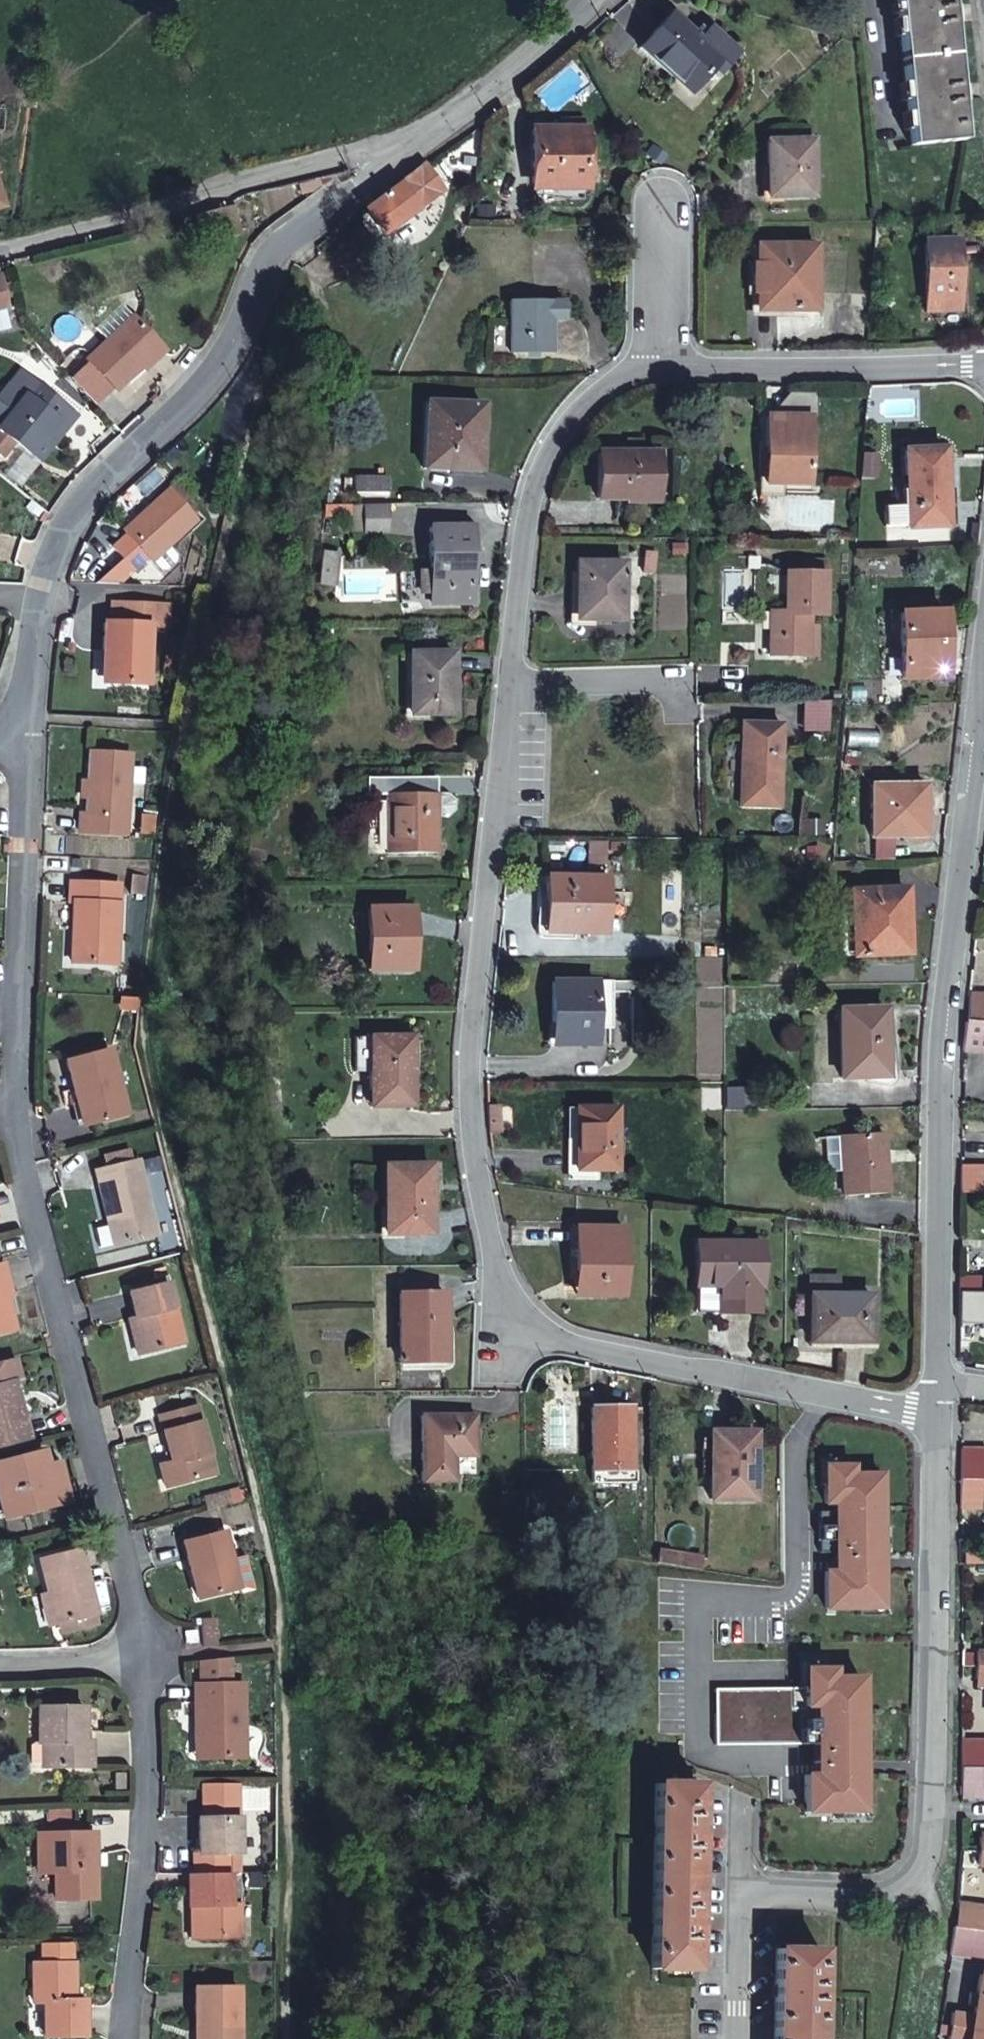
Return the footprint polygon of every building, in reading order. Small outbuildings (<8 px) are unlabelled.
[(949,0),(897,0),(910,147),(961,143),(950,11),(949,0)] [(742,46),(713,21),(700,36),(673,12),(643,46),(693,90),(723,56),(729,61),(742,46)] [(561,124),(562,132),(581,131),(581,124),(561,124)] [(581,131),(562,132),(530,133),(531,203),(582,202),(581,131)] [(817,199),(816,141),(771,142),(773,199),(817,199)] [(419,165),(438,190),(441,188),(422,163),(419,165)] [(419,165),(372,201),(366,206),(385,231),(438,190),(419,165)] [(962,300),(962,233),(930,233),(931,300),(962,300)] [(820,306),(819,243),(763,244),(763,306),(820,306)] [(5,267),(0,268),(0,297),(9,296),(5,267)] [(565,308),(565,301),(533,301),(509,301),(508,335),(508,354),(550,355),(552,320),(564,320),(565,308)] [(160,343),(133,314),(91,353),(118,382),(160,343)] [(29,443),(69,402),(40,375),(1,416),(0,416),(0,441),(2,443),(15,430),(29,443)] [(477,485),(477,418),(430,417),(429,485),(477,485)] [(808,489),(807,420),(765,421),(766,489),(808,489)] [(954,517),(953,441),(914,442),(915,518),(954,517)] [(662,503),(661,458),(637,458),(604,458),(605,499),(633,499),(633,503),(662,503)] [(197,519),(173,492),(166,499),(132,529),(134,531),(120,544),(142,567),(155,555),(156,556),(171,542),(197,519)] [(391,493),(358,493),(358,508),(391,508),(391,493)] [(392,514),(372,514),(372,539),(393,539),(392,514)] [(477,612),(477,539),(456,539),(437,538),(436,612),(477,612)] [(171,542),(156,556),(165,566),(171,566),(180,558),(180,552),(171,542)] [(343,563),(326,561),(323,591),(340,593),(343,563)] [(628,605),(629,576),(582,575),(580,630),(627,631),(628,605)] [(821,620),(821,579),(777,579),(776,620),(769,620),(770,662),(809,662),(809,620),(821,620)] [(952,668),(951,592),(906,593),(907,669),(952,668)] [(155,681),(157,622),(111,621),(111,648),(119,648),(118,680),(155,681)] [(457,719),(458,656),(415,656),(414,719),(457,719)] [(785,808),(787,725),(746,724),(744,807),(785,808)] [(132,832),(134,756),(95,755),(94,814),(90,814),(90,831),(132,832)] [(931,824),(931,773),(878,774),(878,824),(931,824)] [(442,825),(442,803),(400,803),(400,791),(373,791),(373,805),(391,804),(393,863),(443,862),(442,825)] [(452,803),(442,803),(442,825),(452,825),(460,818),(459,809),(452,803)] [(564,848),(546,847),(546,857),(564,858),(564,848)] [(606,848),(590,848),(590,869),(605,869),(606,848)] [(605,930),(606,883),(541,883),(540,938),(577,939),(577,930),(605,930)] [(117,960),(117,884),(69,884),(69,901),(74,901),(74,960),(117,960)] [(904,890),(852,893),(852,917),(860,917),(861,956),(906,954),(904,890)] [(416,979),(416,916),(375,916),(375,978),(416,979)] [(600,1049),(599,987),(568,988),(558,989),(559,1050),(600,1049)] [(983,1021),(983,994),(974,994),(974,1021),(983,1021)] [(886,1012),(842,1013),(843,1056),(844,1080),(887,1080),(886,1012)] [(970,1021),(969,1040),(968,1050),(983,1051),(983,1021),(974,1021),(970,1021)] [(92,1100),(97,1118),(129,1109),(112,1049),(69,1060),(81,1103),(92,1100)] [(415,1116),(415,1052),(392,1052),(363,1052),(362,1086),(376,1086),(377,1115),(415,1116)] [(725,1089),(703,1089),(704,1111),(725,1111),(725,1089)] [(737,1095),(737,1110),(752,1110),(752,1094),(737,1095)] [(728,1095),(728,1110),(737,1110),(737,1095),(728,1095)] [(86,1121),(97,1118),(92,1100),(81,1103),(86,1121)] [(617,1180),(616,1117),(577,1117),(578,1180),(617,1180)] [(889,1188),(888,1129),(845,1130),(845,1132),(845,1166),(846,1189),(889,1188)] [(845,1166),(845,1132),(829,1132),(830,1166),(845,1166)] [(109,1151),(113,1165),(137,1158),(133,1145),(133,1144),(109,1151)] [(137,1158),(113,1165),(102,1169),(117,1222),(122,1240),(160,1229),(142,1157),(137,1158)] [(963,1190),(983,1191),(983,1167),(964,1166),(963,1190)] [(445,1247),(443,1182),(431,1182),(399,1184),(402,1249),(430,1248),(445,1247)] [(103,1226),(108,1244),(122,1240),(117,1222),(103,1226)] [(628,1296),(626,1231),(580,1232),(582,1298),(628,1296)] [(765,1280),(764,1239),(701,1240),(701,1308),(761,1307),(760,1280),(765,1280)] [(873,1335),(872,1290),(838,1290),(838,1272),(811,1272),(812,1336),(873,1335)] [(146,1316),(154,1347),(189,1337),(174,1280),(139,1290),(146,1316)] [(967,1290),(966,1318),(983,1318),(983,1291),(967,1290)] [(11,1328),(3,1297),(0,1298),(0,1332),(11,1328)] [(463,1375),(461,1300),(416,1302),(419,1376),(463,1375)] [(147,1349),(154,1347),(146,1316),(139,1318),(147,1349)] [(31,1430),(19,1379),(25,1377),(20,1356),(0,1361),(0,1438),(31,1430)] [(219,1472),(201,1405),(166,1416),(178,1460),(169,1463),(175,1484),(219,1472)] [(632,1437),(633,1409),(596,1408),(595,1470),(632,1471),(632,1437)] [(476,1456),(477,1418),(425,1417),(425,1455),(476,1456)] [(755,1500),(757,1434),(713,1433),(712,1500),(755,1500)] [(962,1448),(962,1477),(980,1477),(983,1477),(983,1449),(962,1448)] [(61,1463),(48,1466),(44,1451),(0,1464),(0,1472),(12,1513),(70,1498),(61,1463)] [(980,1508),(980,1477),(962,1477),(962,1508),(980,1508)] [(243,1583),(229,1530),(192,1540),(206,1592),(243,1583)] [(53,1619),(93,1609),(79,1547),(39,1558),(47,1596),(53,1619)] [(661,1553),(659,1565),(680,1567),(681,1556),(661,1553)] [(983,1563),(983,1554),(967,1554),(966,1563),(981,1563),(983,1563)] [(681,1556),(680,1567),(689,1569),(690,1557),(681,1556)] [(690,1557),(689,1569),(699,1570),(700,1559),(690,1557)] [(981,1563),(966,1563),(966,1571),(981,1572),(981,1563)] [(42,1622),(53,1619),(47,1596),(37,1598),(42,1622)] [(95,1618),(93,1609),(53,1619),(55,1629),(95,1618)] [(210,1644),(224,1643),(221,1620),(206,1622),(210,1644)] [(205,1632),(204,1623),(196,1624),(197,1634),(205,1632)] [(818,1646),(818,1787),(844,1786),(844,1646),(818,1646)] [(210,1727),(211,1753),(251,1752),(249,1680),(202,1682),(204,1727),(210,1727)] [(42,1706),(42,1741),(47,1741),(47,1761),(90,1761),(90,1719),(86,1719),(86,1706),(42,1706)] [(962,1740),(962,1766),(983,1766),(983,1740),(962,1740)] [(962,1766),(962,1793),(983,1793),(983,1766),(962,1766)] [(697,1782),(656,1782),(652,1968),(693,1969),(697,1782)] [(199,1870),(236,1869),(236,1845),(243,1844),(243,1812),(203,1813),(203,1846),(199,1846),(199,1870)] [(54,1853),(54,1867),(55,1892),(94,1891),(93,1830),(37,1829),(36,1853),(54,1853)] [(36,1867),(54,1867),(54,1853),(36,1853),(36,1867)] [(237,1895),(236,1869),(199,1870),(195,1870),(195,1902),(203,1902),(203,1932),(245,1932),(244,1896),(237,1895)] [(195,1932),(203,1932),(203,1902),(195,1902),(195,1932)] [(983,1932),(983,1911),(956,1907),(953,1927),(983,1932)] [(953,1927),(949,1953),(983,1957),(983,1932),(953,1927)] [(70,1994),(69,1960),(67,1960),(67,1942),(39,1942),(39,1960),(30,1960),(31,1997),(38,1997),(38,2028),(79,2029),(79,1994),(70,1994)] [(776,1947),(774,2038),(818,2038),(820,1948),(776,1947)] [(978,1973),(972,2014),(952,2012),(948,2038),(983,2038),(983,1974),(978,1973)] [(240,1983),(200,1984),(200,2020),(206,2021),(206,2038),(240,2038),(240,1983)]
